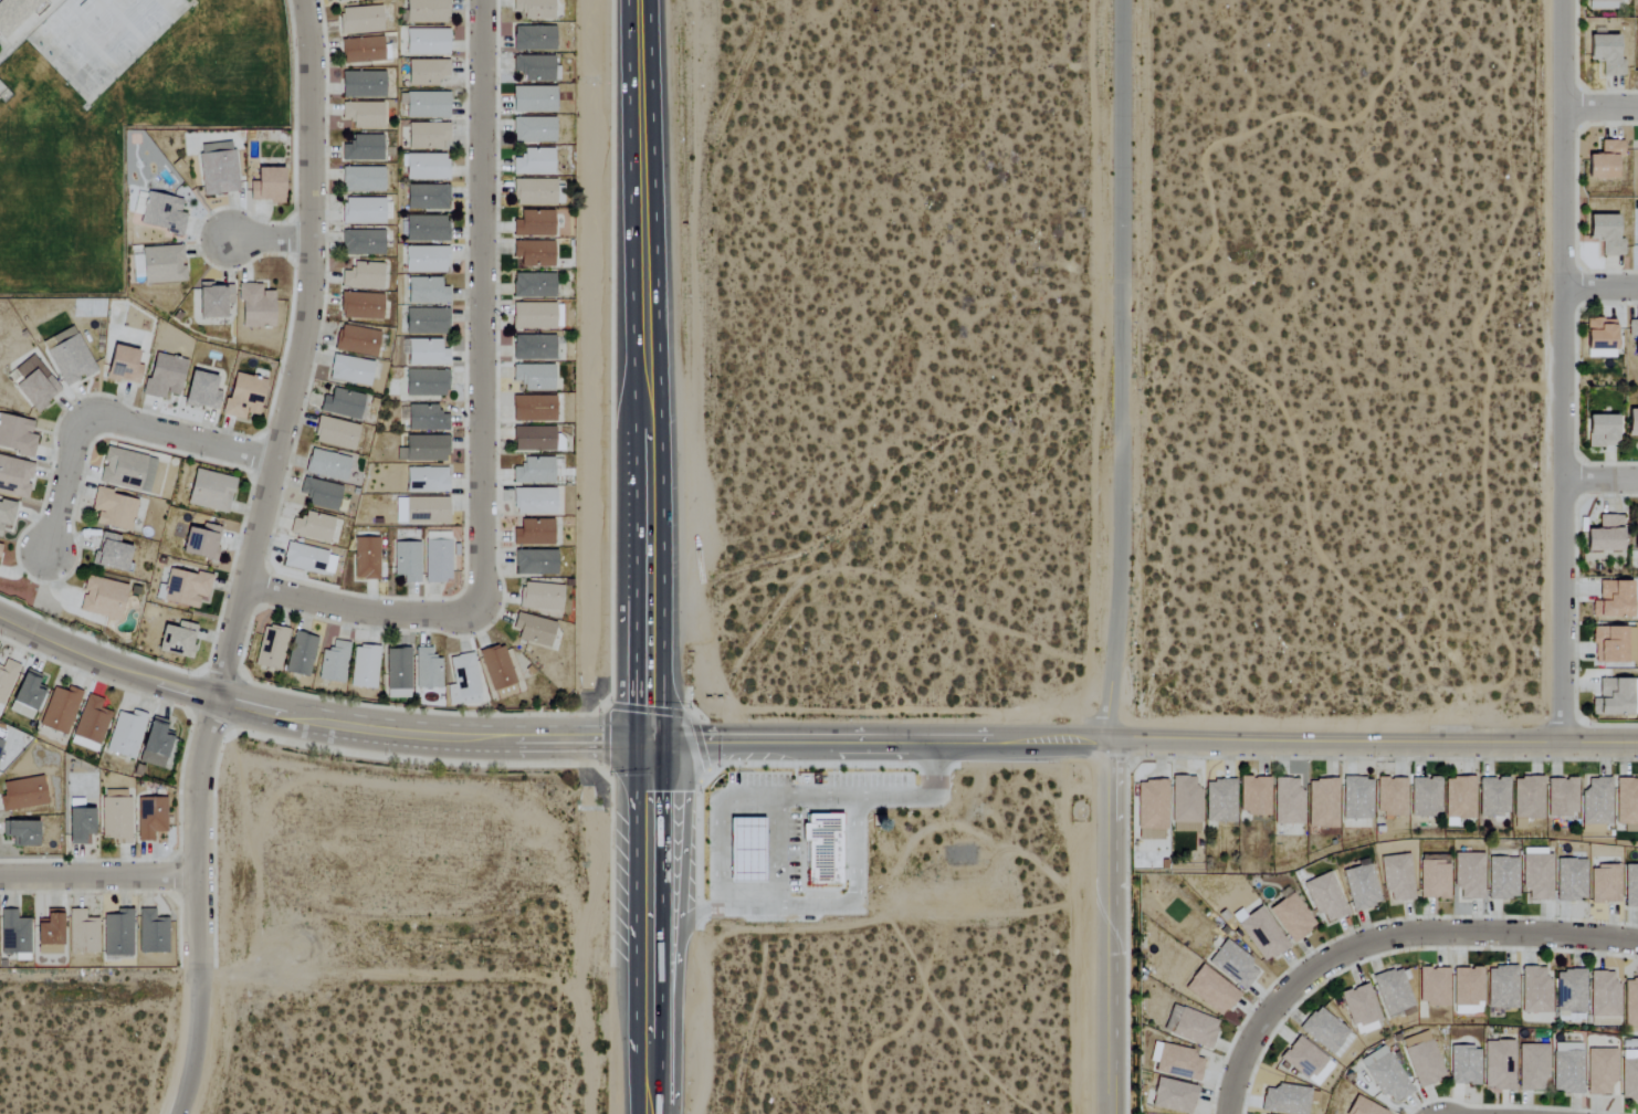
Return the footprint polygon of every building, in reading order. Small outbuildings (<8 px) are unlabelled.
[(2,38),(0,35),(0,0),(41,0),(2,38)] [(447,23),(447,0),(406,0),(406,23),(447,23)] [(514,20),(551,21),(552,0),(515,0),(514,20)] [(1588,10),(1617,10),(1617,0),(1587,0),(1588,10)] [(339,34),(381,32),(381,7),(339,8),(339,34)] [(553,27),(512,26),(512,51),(553,51),(553,27)] [(405,55),(448,55),(448,29),(405,29),(405,55)] [(1602,76),(1624,77),(1624,60),(1616,60),(1617,36),(1588,35),(1588,61),(1602,62),(1602,76)] [(341,63),(383,62),(382,38),(340,39),(341,63)] [(552,56),(512,57),(512,72),(522,72),(522,82),(552,81),(552,56)] [(449,60),(407,60),(407,86),(438,86),(438,76),(448,76),(449,60)] [(340,72),(341,99),(383,98),(383,72),(340,72)] [(555,87),(511,88),(512,113),(555,112),(555,87)] [(449,93),(406,92),(405,117),(448,118),(449,93)] [(341,120),(353,121),(353,129),(381,130),(381,104),(341,103),(341,120)] [(554,119),(513,118),(512,142),(554,143),(554,119)] [(407,149),(447,150),(448,124),(408,123),(407,149)] [(341,145),(340,160),(381,161),(381,136),(350,135),(350,145),(341,145)] [(1587,155),(1588,180),(1617,179),(1616,158),(1623,158),(1622,141),(1601,141),(1601,155),(1587,155)] [(197,146),(203,197),(238,192),(231,142),(197,146)] [(553,149),(523,149),(523,159),(513,158),(512,174),(553,175),(553,149)] [(447,154),(403,155),(403,181),(448,180),(447,154)] [(341,167),(341,192),(383,192),(383,168),(341,167)] [(281,168),(254,169),(254,181),(249,181),(249,202),(282,202),(281,168)] [(555,181),(512,180),(512,205),(554,206),(555,181)] [(448,186),(406,185),(405,209),(448,211),(448,186)] [(138,227),(182,234),(185,214),(179,213),(181,199),(144,193),(138,227)] [(342,224),(383,225),(383,199),(342,198),(342,224)] [(552,237),(552,211),(519,210),(518,220),(512,220),(512,236),(552,237)] [(447,217),(404,216),(404,242),(447,242),(447,217)] [(1587,241),(1601,241),(1601,257),(1623,257),(1623,240),(1617,240),(1617,216),(1587,216),(1587,241)] [(382,230),(341,232),(341,256),(383,255),(382,230)] [(552,267),(552,241),(512,243),(512,269),(552,267)] [(140,248),(141,284),(184,283),(183,246),(140,248)] [(448,248),(404,247),(404,273),(448,274),(448,248)] [(341,288),(381,290),(382,264),(352,263),(352,271),(342,271),(341,288)] [(553,274),(512,274),(512,299),(553,298),(553,274)] [(407,305),(448,304),(448,288),(441,289),(441,278),(407,279),(407,305)] [(232,285),(197,285),(196,319),(225,319),(225,306),(232,306),(232,285)] [(273,328),(273,292),(261,292),(261,285),(239,285),(238,328),(273,328)] [(381,320),(382,295),(340,293),(339,319),(381,320)] [(511,330),(561,329),(561,303),(511,304),(511,330)] [(447,310),(405,309),(404,334),(446,335),(447,310)] [(1615,320),(1586,319),(1585,358),(1615,359),(1615,320)] [(1634,359),(1637,359),(1637,320),(1628,320),(1628,338),(1634,338),(1634,359)] [(333,350),(374,358),(380,333),(339,324),(333,350)] [(95,373),(73,327),(41,342),(62,388),(95,373)] [(553,361),(554,336),(512,335),(512,360),(553,361)] [(441,340),(407,340),(407,367),(448,366),(448,350),(441,350),(441,340)] [(138,385),(142,367),(134,365),(136,352),(111,346),(104,377),(138,385)] [(185,361),(153,353),(143,395),(163,400),(164,394),(177,397),(185,361)] [(373,362),(332,355),(327,380),(369,387),(373,362)] [(12,387),(35,413),(61,390),(31,356),(14,371),(21,379),(12,387)] [(552,365),(512,366),(512,382),(523,382),(523,392),(553,391),(552,365)] [(404,396),(446,397),(447,371),(405,370),(404,396)] [(216,412),(220,393),(212,391),(215,377),(189,371),(182,404),(216,412)] [(223,416),(243,420),(245,414),(257,416),(264,380),(231,373),(223,416)] [(318,410),(357,421),(364,396),(332,388),(329,397),(322,395),(318,410)] [(554,422),(554,396),(511,396),(511,421),(554,422)] [(448,431),(448,415),(437,415),(437,406),(407,405),(407,431),(448,431)] [(1627,410),(1627,437),(1637,437),(1637,410),(1627,410)] [(31,458),(37,437),(29,435),(32,424),(0,414),(0,449),(31,458)] [(352,451),(358,426),(318,416),(312,442),(352,451)] [(1587,447),(1616,448),(1617,416),(1587,416),(1587,447)] [(553,427),(512,428),(512,452),(554,451),(553,427)] [(447,437),(404,436),(404,451),(396,451),(396,461),(447,462),(447,437)] [(155,458),(104,449),(97,484),(149,493),(155,458)] [(344,482),(350,459),(309,449),(304,472),(344,482)] [(26,499),(33,465),(0,457),(0,493),(26,499)] [(552,458),(521,458),(521,467),(512,468),(512,484),(552,484),(552,458)] [(447,468),(406,469),(406,493),(448,493),(447,468)] [(186,506),(227,513),(233,477),(192,470),(186,506)] [(298,493),(307,496),(305,504),(335,512),(341,488),(302,477),(298,493)] [(89,510),(97,512),(93,524),(129,533),(137,500),(95,489),(89,510)] [(555,489),(513,489),(512,514),(554,515),(555,489)] [(448,524),(448,498),(405,497),(404,523),(448,524)] [(0,502),(0,534),(1,526),(11,528),(15,505),(0,502)] [(288,536),(329,542),(333,517),(304,512),(302,520),(291,518),(288,536)] [(1585,531),(1586,553),(1623,552),(1622,515),(1599,516),(1599,530),(1585,531)] [(552,520),(519,520),(519,529),(512,529),(512,545),(552,546),(552,520)] [(200,532),(185,529),(180,554),(213,561),(220,528),(202,524),(200,532)] [(119,537),(99,533),(92,566),(124,573),(130,548),(118,545),(119,537)] [(378,580),(379,539),(354,539),(353,580),(378,580)] [(449,541),(424,541),(425,583),(450,583),(449,541)] [(330,578),(336,555),(286,543),(281,565),(330,578)] [(419,543),(394,543),(393,577),(404,577),(404,584),(419,584),(419,543)] [(555,576),(554,551),(514,551),(514,576),(555,576)] [(211,579),(169,568),(161,601),(196,610),(199,598),(206,599),(211,579)] [(118,621),(126,586),(85,576),(82,592),(83,592),(78,612),(118,621)] [(1631,582),(1598,582),(1598,602),(1592,602),(1591,620),(1631,620),(1631,582)] [(561,611),(561,585),(519,584),(519,610),(561,611)] [(516,640),(548,649),(555,624),(516,613),(511,629),(519,631),(516,640)] [(189,660),(197,627),(178,623),(176,630),(161,626),(155,651),(189,660)] [(255,667),(280,671),(287,629),(262,625),(255,667)] [(1633,664),(1634,629),(1593,628),(1592,663),(1633,664)] [(284,672),(308,678),(318,638),(294,632),(284,672)] [(321,649),(319,681),(346,683),(348,642),(332,642),(332,650),(321,649)] [(351,688),(377,689),(378,647),(352,646),(351,688)] [(489,692),(513,686),(504,646),(479,651),(489,692)] [(441,657),(431,658),(431,648),(415,648),(415,689),(441,689),(441,657)] [(385,649),(386,699),(410,698),(409,649),(385,649)] [(452,685),(447,686),(449,706),(480,703),(475,654),(450,657),(452,685)] [(1,707),(19,667),(4,660),(1,668),(0,667),(0,706),(1,707)] [(44,688),(36,686),(40,675),(23,669),(10,704),(34,713),(44,688)] [(1631,681),(1598,680),(1598,700),(1592,700),(1591,716),(1631,717),(1631,681)] [(38,727),(66,737),(82,692),(66,686),(64,692),(53,687),(38,727)] [(102,700),(87,695),(69,743),(96,753),(111,713),(99,708),(102,700)] [(117,712),(105,753),(134,761),(147,716),(130,711),(129,715),(117,712)] [(167,722),(150,717),(137,763),(162,770),(172,734),(164,732),(167,722)] [(1171,832),(1201,832),(1200,788),(1195,788),(1195,776),(1171,776),(1171,832)] [(3,796),(0,796),(0,812),(45,806),(41,777),(1,783),(3,796)] [(1269,815),(1270,777),(1240,777),(1239,815),(1269,815)] [(1370,777),(1342,778),(1343,819),(1371,819),(1370,777)] [(1405,815),(1406,778),(1377,777),(1376,815),(1405,815)] [(1410,817),(1441,817),(1441,778),(1411,777),(1410,817)] [(1444,778),(1445,822),(1475,821),(1474,777),(1444,778)] [(1509,816),(1510,778),(1479,777),(1478,815),(1509,816)] [(1543,778),(1514,777),(1513,819),(1542,819),(1543,778)] [(1274,824),(1301,825),(1302,779),(1275,778),(1274,824)] [(1547,816),(1576,817),(1577,779),(1548,778),(1547,816)] [(1616,778),(1615,825),(1624,825),(1624,832),(1637,832),(1637,779),(1616,778)] [(1309,779),(1308,827),(1338,828),(1339,780),(1309,779)] [(1136,781),(1137,840),(1167,840),(1166,780),(1136,781)] [(1206,780),(1205,822),(1234,823),(1235,780),(1206,780)] [(101,843),(129,843),(130,791),(102,791),(101,843)] [(165,833),(165,798),(137,799),(137,842),(154,842),(154,834),(165,833)] [(92,811),(67,811),(66,845),(92,845),(92,811)] [(838,853),(839,813),(805,813),(805,824),(799,824),(799,842),(805,842),(805,883),(830,883),(831,853),(838,853)] [(727,883),(762,882),(761,818),(726,818),(727,883)] [(3,839),(12,839),(11,848),(35,848),(36,823),(3,822),(3,839)] [(1522,890),(1528,890),(1528,901),(1552,900),(1551,854),(1545,854),(1545,848),(1521,848),(1522,890)] [(1453,854),(1454,889),(1459,889),(1459,900),(1484,899),(1483,853),(1453,854)] [(1391,902),(1413,900),(1409,854),(1379,857),(1383,891),(1390,891),(1391,902)] [(1487,899),(1517,899),(1518,857),(1487,857),(1487,899)] [(1450,860),(1419,859),(1418,899),(1448,899),(1450,860)] [(1555,901),(1585,901),(1586,859),(1556,859),(1555,901)] [(1341,868),(1352,911),(1380,905),(1369,862),(1341,868)] [(1637,907),(1637,864),(1624,864),(1624,907),(1637,907)] [(1589,866),(1590,903),(1620,903),(1619,866),(1589,866)] [(1314,914),(1321,911),(1325,923),(1347,915),(1330,871),(1302,882),(1314,914)] [(1292,943),(1315,925),(1290,892),(1267,910),(1292,943)] [(1263,963),(1287,947),(1259,907),(1235,923),(1263,963)] [(29,919),(16,919),(16,909),(0,910),(0,918),(1,953),(29,953),(29,919)] [(60,909),(44,909),(45,923),(35,923),(36,955),(61,954),(60,909)] [(103,956),(132,956),(131,909),(115,910),(115,915),(103,915),(103,956)] [(154,909),(138,909),(139,953),(168,953),(167,918),(154,918),(154,909)] [(98,918),(85,918),(85,910),(69,910),(68,953),(98,953),(98,918)] [(1206,963),(1244,990),(1257,972),(1248,965),(1252,960),(1223,939),(1206,963)] [(1487,967),(1488,1009),(1516,1008),(1515,966),(1487,967)] [(1372,977),(1386,1017),(1414,1006),(1399,967),(1372,977)] [(1418,1005),(1448,1006),(1449,968),(1419,967),(1418,1005)] [(1545,967),(1521,967),(1522,1014),(1553,1013),(1552,978),(1545,978),(1545,967)] [(1226,1014),(1239,989),(1196,968),(1183,994),(1226,1014)] [(1453,968),(1453,1007),(1455,1007),(1455,1014),(1468,1014),(1468,1009),(1483,1008),(1482,968),(1453,968)] [(1586,1012),(1585,970),(1556,970),(1557,1013),(1586,1012)] [(1590,1018),(1618,1018),(1619,982),(1614,982),(1614,972),(1590,972),(1590,1018)] [(1637,1027),(1637,978),(1624,978),(1624,1027),(1637,1027)] [(1382,1027),(1366,984),(1340,994),(1356,1037),(1382,1027)] [(1209,1049),(1219,1021),(1172,1004),(1162,1032),(1209,1049)] [(1350,1032),(1317,1006),(1298,1028),(1331,1055),(1350,1032)] [(1400,1040),(1418,1089),(1445,1079),(1428,1031),(1400,1040)] [(1483,1090),(1513,1090),(1514,1041),(1484,1041),(1483,1090)] [(1194,1051),(1152,1042),(1148,1062),(1155,1063),(1153,1073),(1199,1082),(1203,1059),(1193,1057),(1194,1051)] [(1582,1094),(1583,1044),(1553,1043),(1551,1093),(1582,1094)] [(1360,1060),(1389,1107),(1413,1092),(1384,1045),(1360,1060)] [(1517,1045),(1518,1091),(1546,1091),(1545,1045),(1517,1045)] [(1449,1083),(1478,1084),(1479,1047),(1450,1046),(1449,1083)] [(1586,1095),(1611,1096),(1611,1082),(1616,1082),(1617,1049),(1587,1049),(1586,1095)] [(1622,1050),(1621,1100),(1637,1100),(1637,1051),(1622,1050)] [(1185,1113),(1191,1113),(1197,1087),(1155,1078),(1150,1107),(1185,1113)] [(1287,1113),(1307,1113),(1309,1088),(1275,1085),(1275,1089),(1263,1088),(1261,1112),(1287,1113)] [(1389,1113),(1356,1096),(1347,1113),(1389,1113)]
